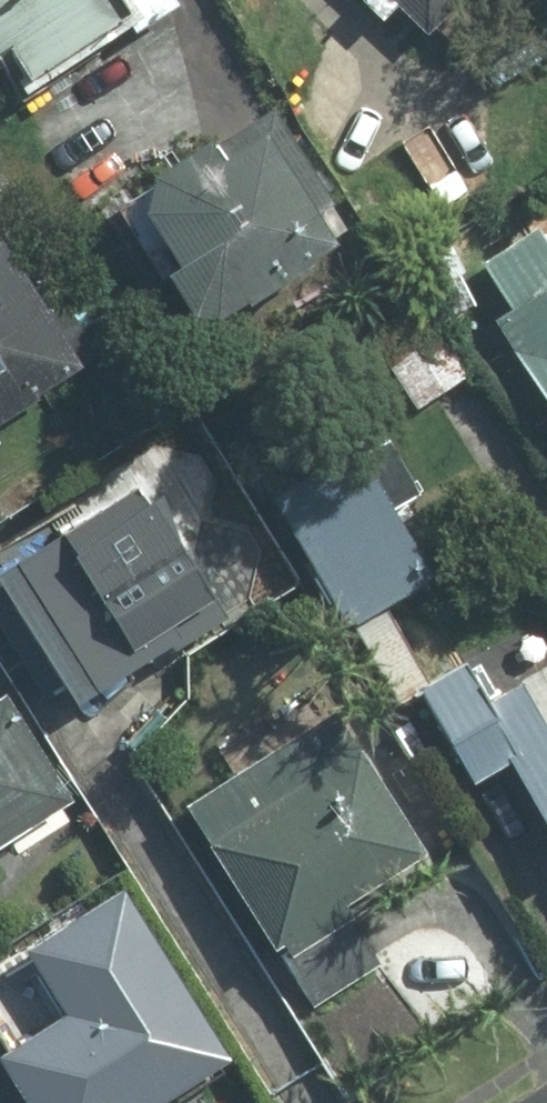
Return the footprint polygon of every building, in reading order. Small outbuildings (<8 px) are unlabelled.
[(138,0),(0,0),(0,56),(24,41),(42,70),(142,7),(138,0)] [(441,23),(463,0),(417,0),(441,23)] [(182,190),(149,209),(211,317),(245,298),(247,300),(356,238),(280,105),(170,168),(182,190)] [(96,362),(0,200),(0,418),(96,362)] [(543,221),(486,257),(516,305),(503,313),(546,382),(546,226),(543,221)] [(429,307),(377,341),(418,404),(470,370),(429,307)] [(374,439),(279,486),(349,626),(443,580),(374,439)] [(150,478),(7,566),(91,701),(234,612),(150,478)] [(531,675),(498,696),(473,658),(429,686),(485,775),(517,755),(546,802),(546,700),(531,675)] [(0,697),(0,846),(77,798),(10,691),(0,697)] [(284,940),(285,939),(321,997),(384,959),(347,899),(430,848),(343,707),(196,798),(284,940)] [(5,1050),(40,1102),(161,1102),(238,1053),(167,944),(5,1050)]
